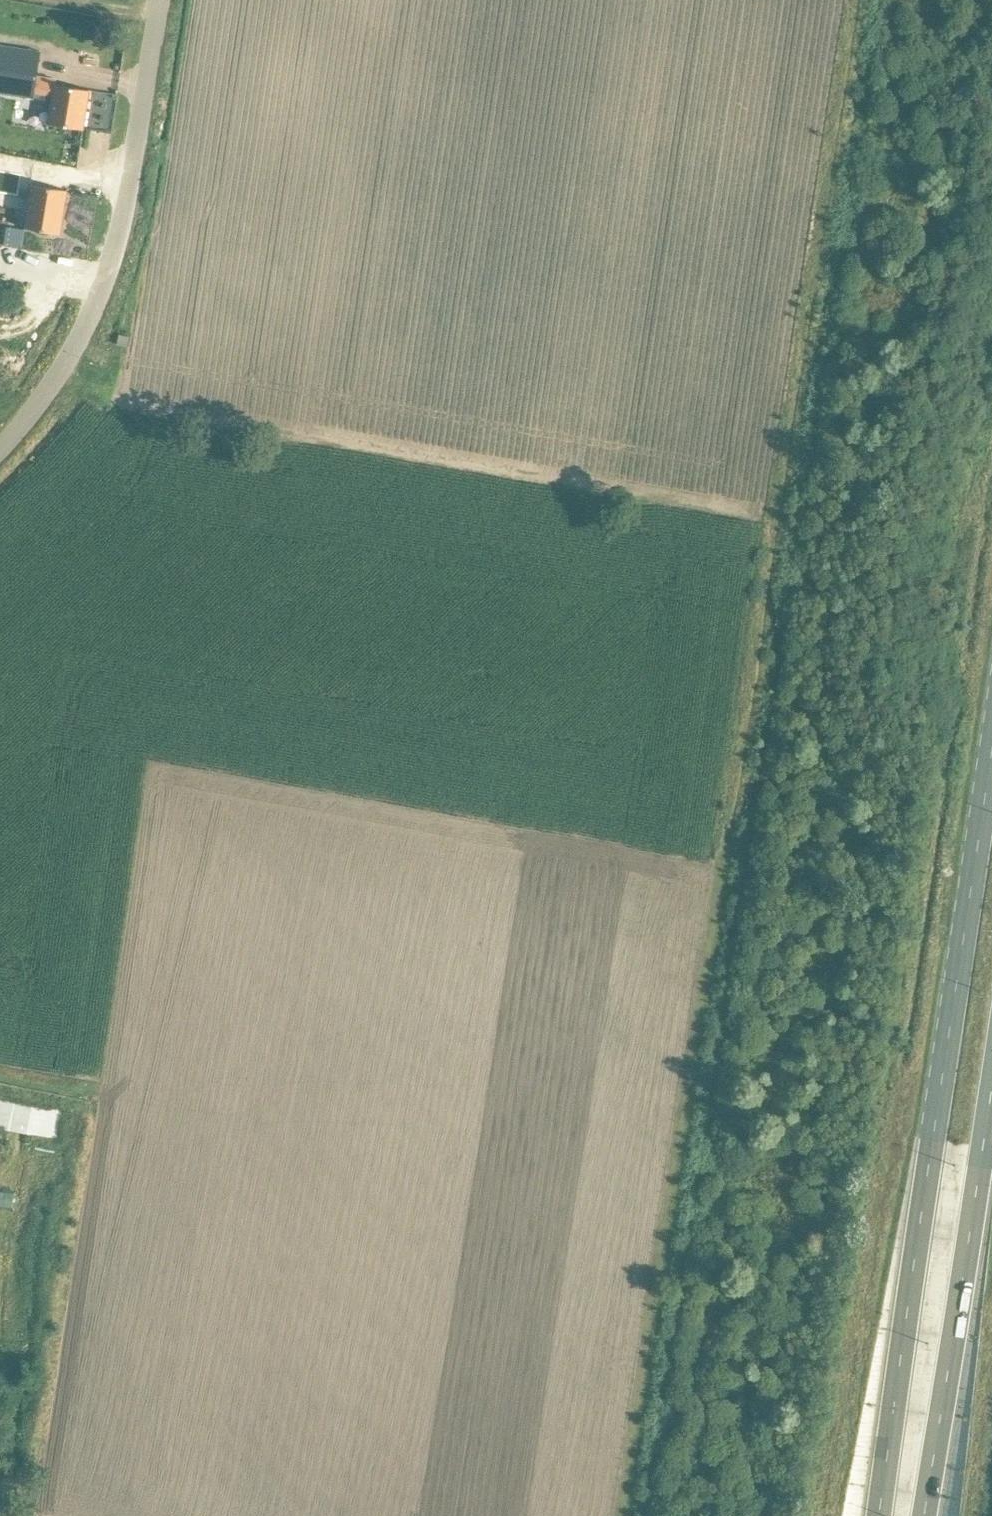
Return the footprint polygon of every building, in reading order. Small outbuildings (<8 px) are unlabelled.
[(52,100),(55,84),(56,79),(37,76),(41,51),(21,48),(0,45),(0,91),(10,93),(52,100)] [(55,84),(52,100),(48,123),(63,126),(83,129),(89,90),(55,84)] [(27,192),(32,193),(33,184),(35,171),(0,165),(0,187),(27,192)] [(32,193),(25,227),(40,230),(60,233),(67,190),(33,184),(32,193)] [(117,344),(127,346),(129,336),(119,334),(117,344)] [(57,1139),(62,1110),(0,1099),(0,1129),(57,1139)]
